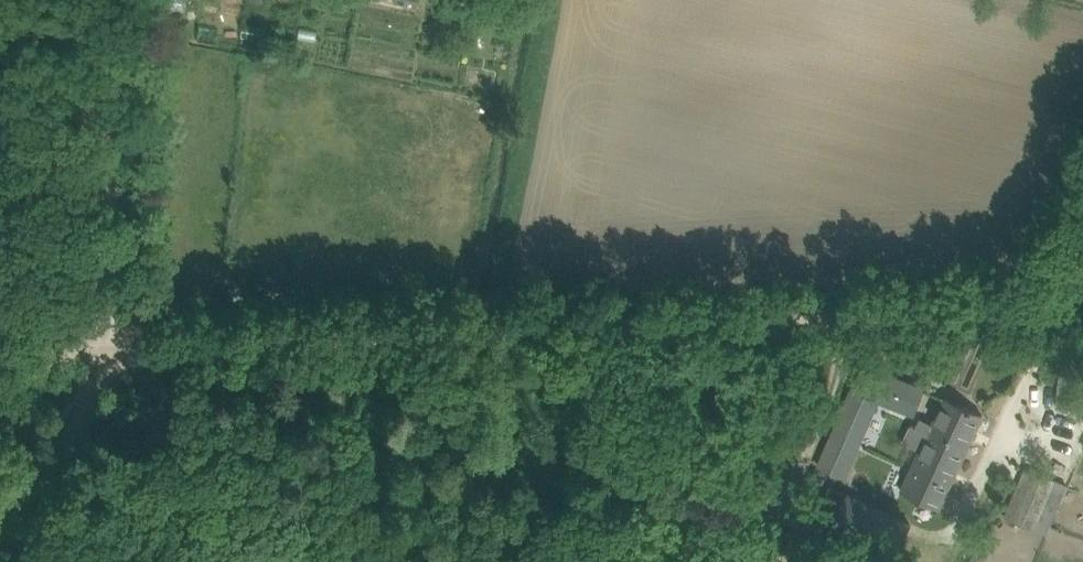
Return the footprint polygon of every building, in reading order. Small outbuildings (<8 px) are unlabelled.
[(913,415),(923,388),(868,366),(859,392),(872,397),(871,399),(913,415)] [(1061,377),(1058,408),(1082,411),(1082,380),(1061,377)] [(847,393),(818,465),(846,476),(859,445),(875,451),(884,426),(869,420),(875,405),(847,393)] [(900,491),(938,510),(985,415),(943,396),(931,422),(921,417),(917,426),(914,425),(910,425),(901,443),(918,452),(900,491)] [(1071,486),(1025,466),(1005,516),(1049,535),(1071,486)] [(879,561),(892,561),(910,527),(846,495),(826,536),(879,561)] [(794,561),(829,561),(832,543),(820,541),(823,525),(813,523),(814,519),(790,515),(782,560),(794,561)]
